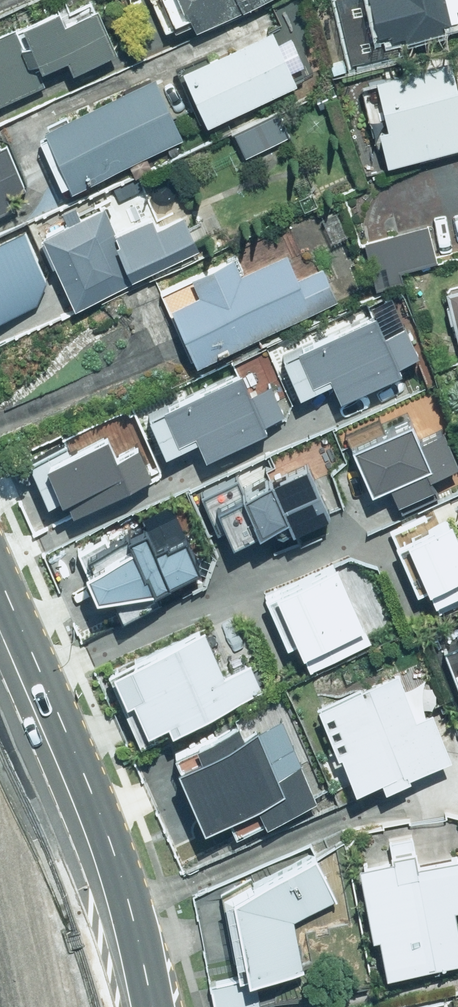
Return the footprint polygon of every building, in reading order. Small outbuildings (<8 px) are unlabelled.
[(160,33),(182,23),(188,36),(266,0),(145,0),(160,33)] [(444,30),(457,14),(457,0),(333,0),(347,63),(406,49),(404,40),(444,30)] [(53,12),(0,35),(0,105),(43,86),(38,73),(60,63),(66,76),(112,56),(91,9),(58,23),(53,12)] [(289,42),(274,48),(266,30),(175,73),(200,126),(291,84),(286,73),(300,66),(289,42)] [(457,151),(457,90),(450,92),(444,68),(357,91),(379,171),(457,151)] [(35,130),(62,192),(179,141),(152,79),(35,130)] [(276,112),(229,132),(241,158),(288,138),(276,112)] [(15,207),(11,196),(29,188),(11,144),(4,147),(1,139),(0,139),(0,214),(15,207)] [(111,232),(100,209),(31,242),(64,314),(195,254),(178,217),(149,231),(142,217),(111,232)] [(438,218),(359,241),(374,292),(400,284),(397,276),(434,265),(432,257),(448,252),(438,218)] [(43,281),(24,237),(0,247),(0,318),(39,301),(43,281)] [(185,281),(192,295),(161,309),(189,371),(335,305),(320,271),(296,282),(283,253),(242,272),(235,258),(185,281)] [(454,356),(457,355),(457,286),(439,291),(454,356)] [(376,311),(283,353),(299,389),(333,374),(341,391),(401,363),(398,358),(420,348),(407,319),(384,329),(376,311)] [(242,369),(148,411),(166,449),(200,434),(206,449),(267,421),(265,415),(286,406),(273,378),(251,388),(242,369)] [(350,430),(373,482),(393,473),(404,497),(441,481),(436,469),(457,460),(457,447),(446,421),(419,433),(411,415),(383,427),(378,418),(350,430)] [(110,426),(33,458),(49,498),(68,490),(73,502),(153,468),(140,439),(119,448),(110,426)] [(239,476),(203,492),(219,528),(228,524),(234,540),(290,514),(296,528),(332,512),(308,460),(245,488),(239,476)] [(392,526),(419,584),(432,578),(443,604),(457,597),(457,524),(453,513),(429,523),(423,511),(392,526)] [(79,544),(97,588),(112,586),(123,612),(160,596),(156,586),(202,567),(179,512),(112,540),(108,532),(79,544)] [(276,581),(312,664),(373,638),(337,555),(276,581)] [(135,692),(148,723),(169,714),(173,722),(263,684),(252,658),(223,670),(204,625),(116,663),(129,694),(135,692)] [(447,649),(435,655),(457,709),(457,645),(447,649)] [(402,689),(393,669),(308,705),(349,802),(446,760),(413,684),(402,689)] [(171,751),(206,834),(258,812),(266,831),(321,808),(303,765),(274,777),(255,733),(239,740),(232,725),(171,751)] [(347,872),(376,981),(457,959),(445,912),(457,909),(457,893),(449,861),(413,871),(408,851),(346,868),(347,872)] [(308,859),(222,903),(236,981),(207,988),(212,1006),(258,1006),(254,985),(297,972),(290,921),(333,899),(308,859)]
